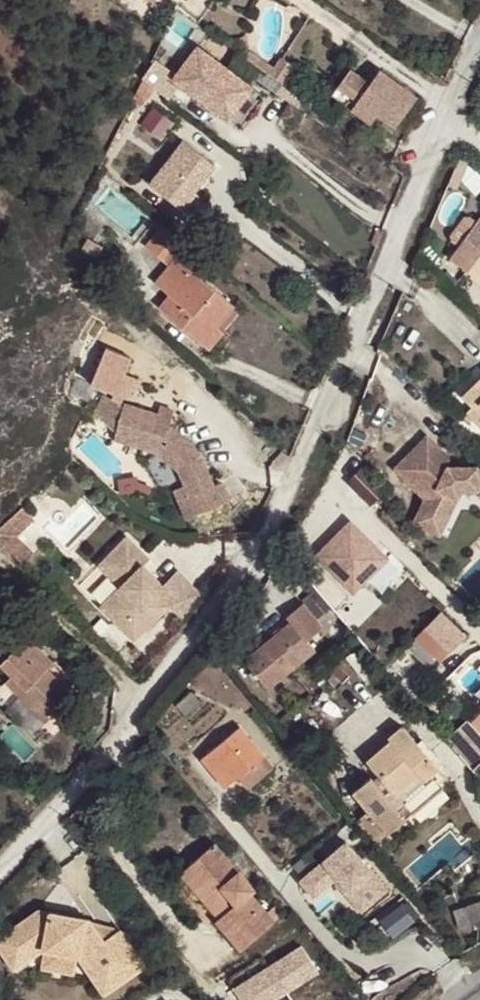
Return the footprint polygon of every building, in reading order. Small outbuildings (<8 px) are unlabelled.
[(209,14),(203,22),(211,28),(217,20),(209,14)] [(199,58),(206,51),(199,46),(193,54),(199,58)] [(249,49),(245,56),(281,82),(293,66),(280,57),(274,66),(249,49)] [(193,54),(174,79),(227,119),(241,101),(252,86),(206,51),(199,58),(193,54)] [(151,61),(143,78),(144,79),(153,87),(164,95),(173,84),(169,80),(167,77),(167,73),(151,61)] [(351,68),(349,70),(343,78),(358,89),(366,79),(351,68)] [(395,126),(417,96),(381,70),(351,109),(370,123),(377,114),(395,126)] [(353,96),(358,89),(343,78),(338,85),(353,96)] [(153,87),(144,79),(135,96),(145,102),(153,87)] [(259,92),(252,86),(241,101),(247,107),(259,92)] [(145,121),(164,136),(178,120),(159,104),(145,121)] [(216,165),(182,140),(170,156),(159,170),(150,183),(179,205),(191,190),(194,193),(216,165)] [(154,165),(159,170),(170,156),(164,151),(154,165)] [(191,190),(179,205),(183,208),(194,193),(191,190)] [(467,270),(479,254),(479,217),(450,257),(467,270)] [(215,323),(219,327),(235,307),(176,257),(186,245),(163,225),(146,245),(169,265),(155,281),(169,293),(159,305),(200,341),(215,323)] [(82,249),(96,257),(103,245),(88,237),(82,249)] [(467,270),(479,280),(479,254),(467,270)] [(215,323),(200,341),(210,349),(225,332),(219,327),(215,323)] [(462,395),(472,405),(474,407),(479,402),(479,403),(479,378),(462,395)] [(93,413),(115,434),(121,413),(107,399),(93,413)] [(115,434),(113,440),(161,453),(177,468),(184,486),(173,491),(186,519),(229,500),(222,482),(215,485),(201,453),(169,424),(170,420),(158,416),(159,412),(124,402),(121,413),(115,434)] [(479,423),(479,403),(479,402),(474,407),(472,405),(467,410),(479,423)] [(158,416),(170,420),(171,414),(160,410),(159,412),(158,416)] [(394,467),(425,498),(429,502),(426,508),(421,505),(414,521),(439,533),(459,492),(463,484),(476,483),(476,485),(479,485),(479,467),(476,467),(475,471),(463,471),(463,465),(448,466),(447,456),(426,435),(394,467)] [(479,494),(479,485),(476,485),(476,483),(463,484),(459,492),(479,493),(479,494)] [(425,498),(421,505),(426,508),(429,502),(425,498)] [(4,545),(14,534),(32,516),(21,505),(0,526),(0,541),(4,545)] [(355,517),(319,557),(361,594),(397,555),(355,517)] [(33,552),(14,534),(4,545),(22,563),(33,552)] [(130,620),(141,632),(168,606),(169,605),(157,593),(164,586),(164,585),(143,565),(139,561),(145,554),(128,536),(100,564),(121,586),(101,606),(123,628),(130,620)] [(139,561),(143,565),(150,559),(145,554),(139,561)] [(168,606),(181,619),(200,593),(178,571),(164,585),(164,586),(157,593),(169,605),(168,606)] [(464,637),(440,613),(425,628),(450,652),(464,637)] [(320,655),(335,642),(315,619),(299,632),(303,638),(258,677),(282,705),(328,664),(320,655)] [(134,639),(141,632),(130,620),(123,628),(134,639)] [(441,661),(450,652),(425,628),(417,637),(441,661)] [(46,721),(73,694),(47,668),(53,661),(25,634),(0,659),(0,663),(12,675),(26,689),(21,695),(46,721)] [(26,689),(12,675),(6,680),(21,695),(26,689)] [(192,691),(177,704),(186,716),(201,702),(192,691)] [(426,781),(439,769),(401,725),(388,736),(391,739),(366,761),(382,779),(376,784),(371,778),(353,794),(370,814),(384,830),(388,834),(405,818),(396,806),(389,799),(419,774),(426,781)] [(240,727),(203,758),(225,786),(237,775),(263,754),(240,727)] [(273,765),(263,754),(237,775),(247,787),(273,765)] [(396,806),(426,781),(419,774),(389,799),(396,806)] [(369,843),(384,830),(370,814),(355,826),(369,843)] [(366,911),(397,888),(358,836),(303,878),(319,899),(343,881),(366,911)] [(217,920),(240,949),(282,915),(274,906),(267,912),(250,892),(255,888),(240,870),(238,870),(217,843),(186,868),(210,897),(218,891),(223,898),(219,902),(227,912),(217,920)] [(210,897),(186,868),(169,882),(195,914),(209,920),(217,920),(227,912),(219,902),(223,898),(218,891),(210,897)] [(410,900),(386,917),(398,935),(422,917),(410,900)] [(479,920),(473,902),(452,909),(458,926),(479,920)] [(141,959),(117,923),(115,924),(100,935),(87,916),(86,915),(35,905),(0,929),(0,948),(10,963),(39,943),(74,950),(100,987),(141,959)] [(100,935),(115,924),(87,916),(100,935)] [(248,999),(275,999),(327,975),(312,944),(238,979),(248,999)]
